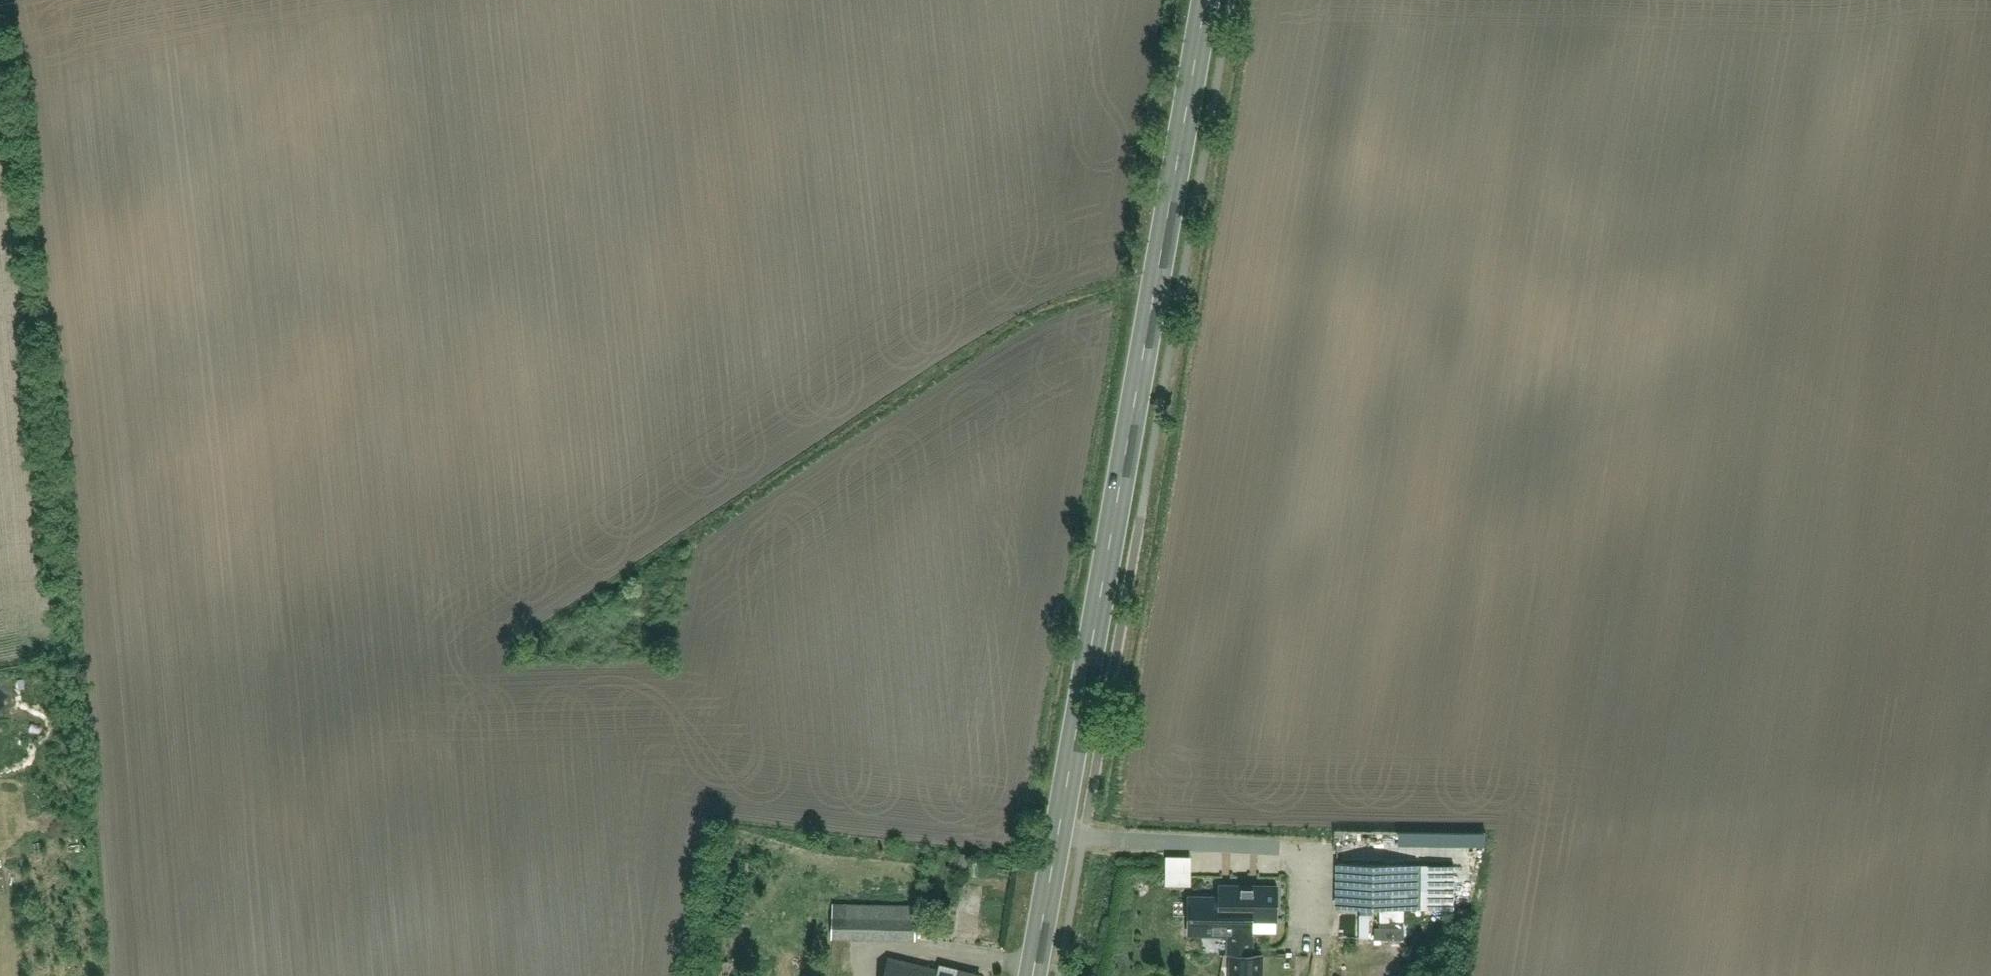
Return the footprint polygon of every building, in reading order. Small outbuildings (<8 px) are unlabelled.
[(1340,867),(1340,912),(1448,912),(1448,867),(1340,867)] [(1232,975),(1256,975),(1258,897),(1192,895),(1191,934),(1233,936),(1232,975)] [(837,907),(836,940),(914,942),(915,910),(837,907)] [(899,955),(893,975),(972,975),(899,955)]
